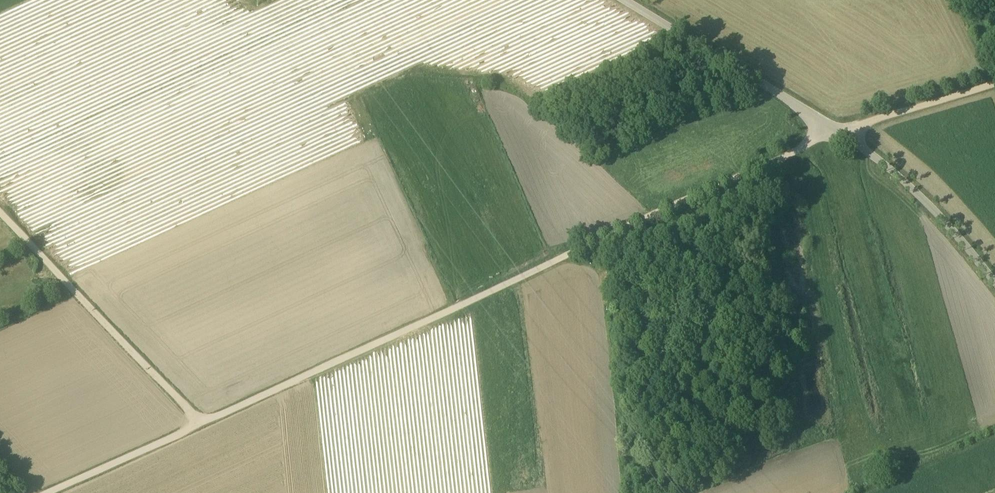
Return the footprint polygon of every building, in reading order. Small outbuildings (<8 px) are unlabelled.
[(15,312),(12,301),(0,305),(0,309),(2,316),(15,312)]
